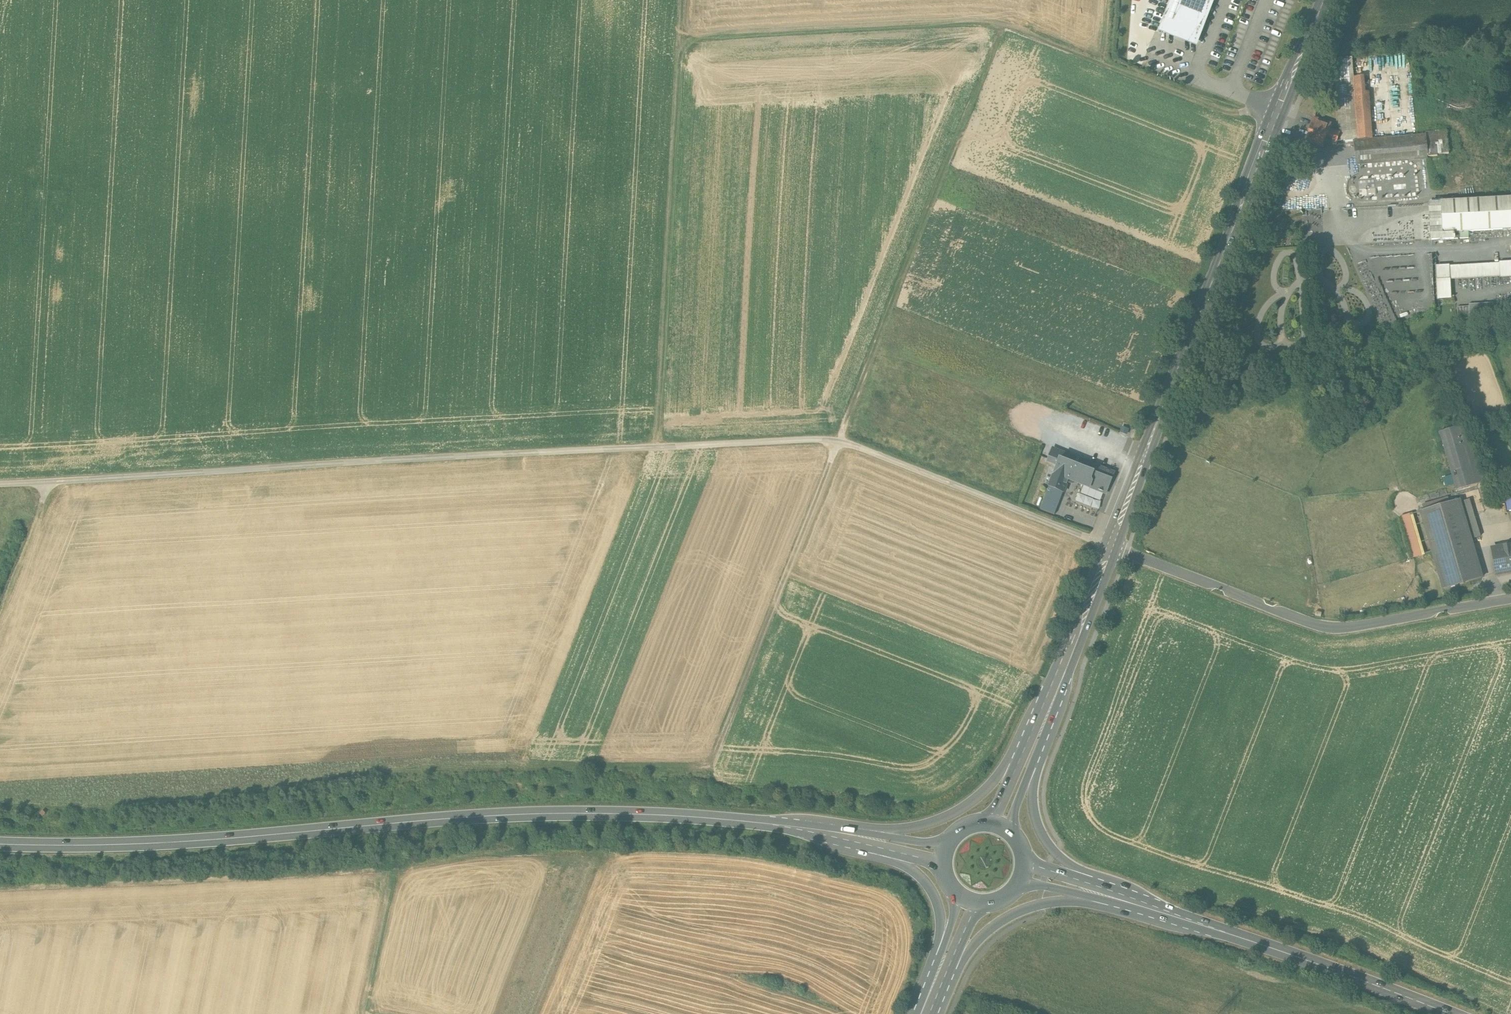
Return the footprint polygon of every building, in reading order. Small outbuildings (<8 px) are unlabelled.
[(1158,32),(1196,47),(1215,0),(1170,0),(1158,32)] [(1409,50),(1397,51),(1403,134),(1416,133),(1409,50)] [(1374,59),(1378,119),(1391,118),(1386,58),(1374,59)] [(1369,59),(1352,60),(1356,138),(1374,137),(1369,59)] [(1454,71),(1445,71),(1445,79),(1454,79),(1454,71)] [(1328,116),(1331,104),(1321,102),(1318,113),(1328,116)] [(1332,124),(1315,117),(1306,140),(1324,146),(1326,140),(1336,144),(1341,133),(1330,129),(1332,124)] [(1427,138),(1353,142),(1354,163),(1428,160),(1427,138)] [(1441,202),(1443,233),(1510,229),(1510,199),(1441,202)] [(1321,209),(1307,210),(1308,231),(1322,230),(1321,209)] [(1445,265),(1435,266),(1437,293),(1447,292),(1445,265)] [(1497,304),(1459,304),(1459,316),(1497,315),(1497,304)] [(1487,482),(1463,426),(1439,432),(1456,490),(1487,482)] [(1050,446),(1045,459),(1055,462),(1060,449),(1050,446)] [(1112,470),(1060,449),(1055,462),(1047,483),(1062,489),(1066,478),(1103,493),(1112,470)] [(1047,483),(1037,507),(1052,513),(1062,489),(1047,483)] [(1459,500),(1420,512),(1443,589),(1482,577),(1459,500)] [(1427,554),(1417,512),(1404,515),(1415,557),(1427,554)] [(1492,549),(1496,575),(1510,572),(1510,545),(1492,549)]
